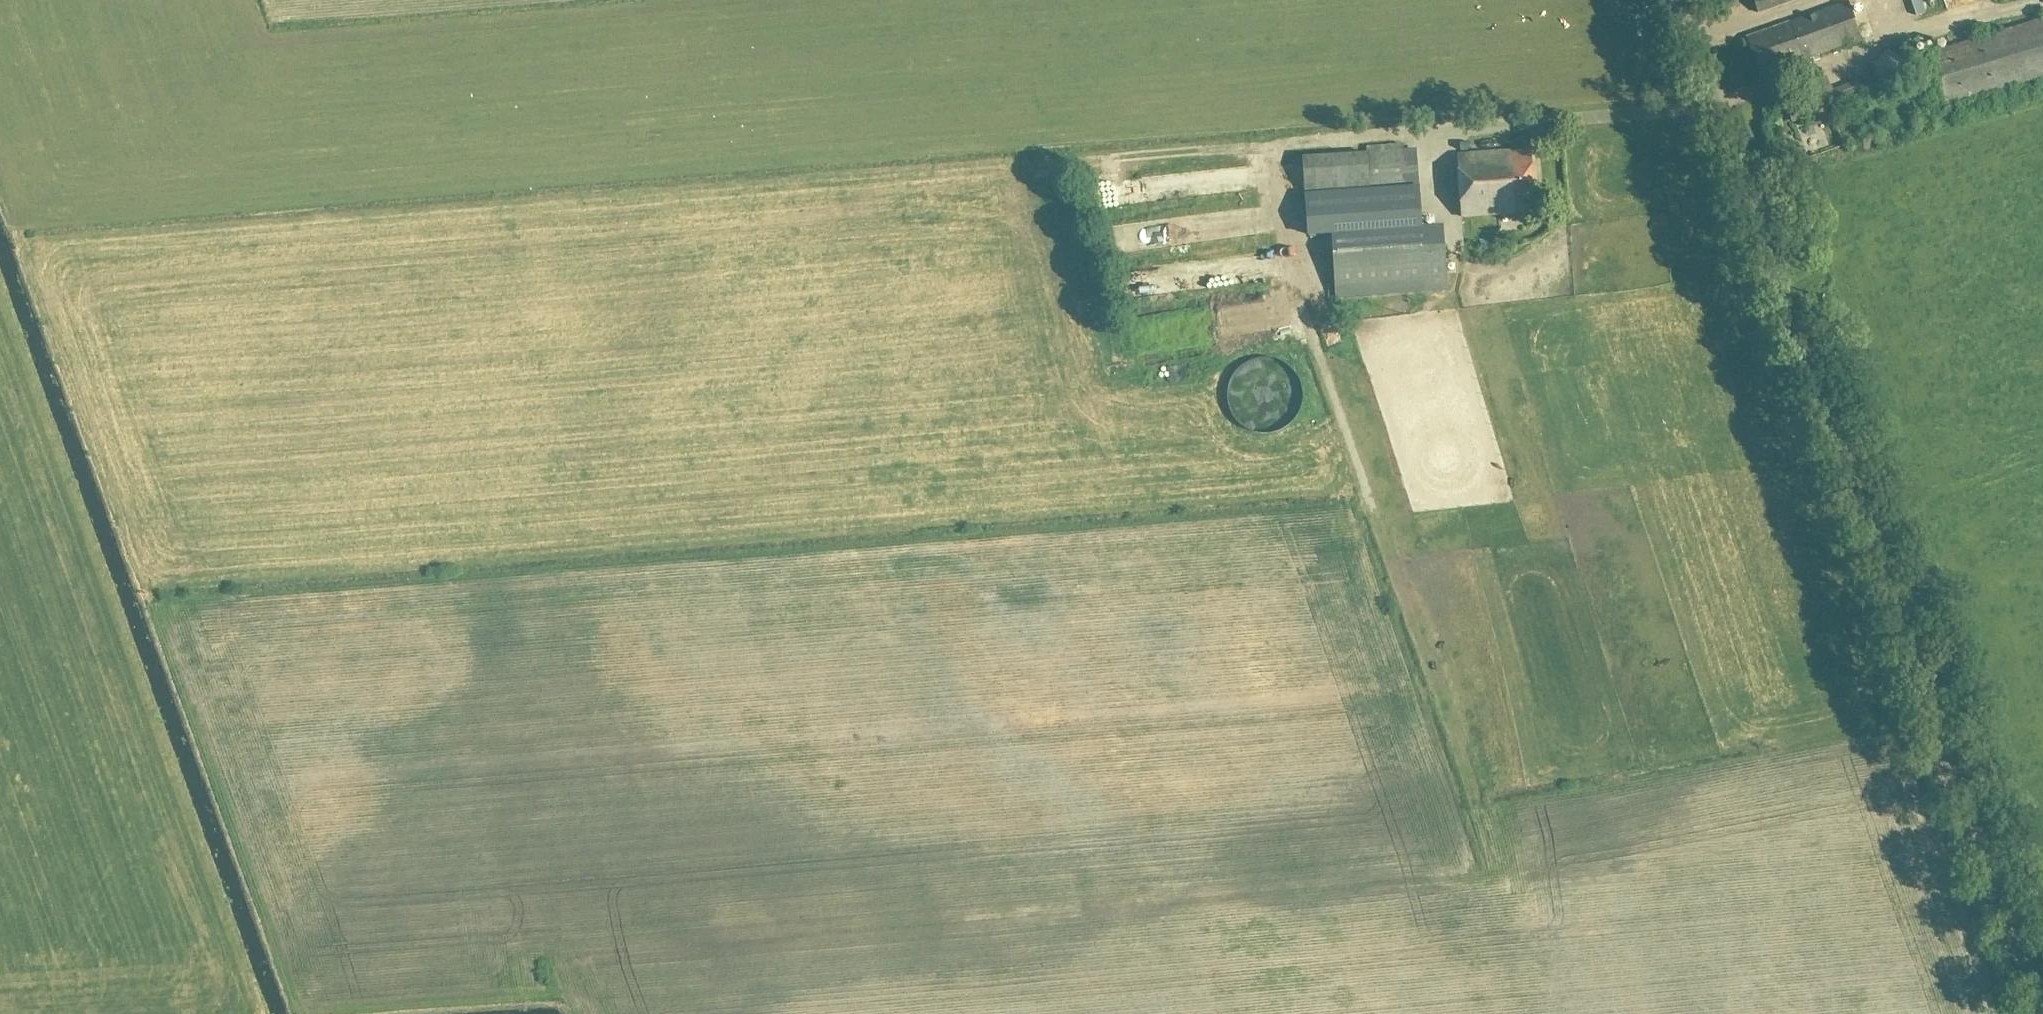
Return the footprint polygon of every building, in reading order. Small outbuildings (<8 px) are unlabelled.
[(1757,14),(1795,0),(1751,0),(1757,14)] [(1847,3),(1744,39),(1758,77),(1860,40),(1847,3)] [(1927,55),(1942,107),(2042,77),(2042,20),(1927,55)] [(1366,152),(1360,153),(1301,157),(1307,236),(1331,234),(1335,297),(1445,290),(1441,226),(1419,227),(1417,186),(1419,186),(1416,149),(1402,150),(1402,144),(1365,147),(1366,152)] [(1528,151),(1456,156),(1461,218),(1533,212),(1528,151)]
